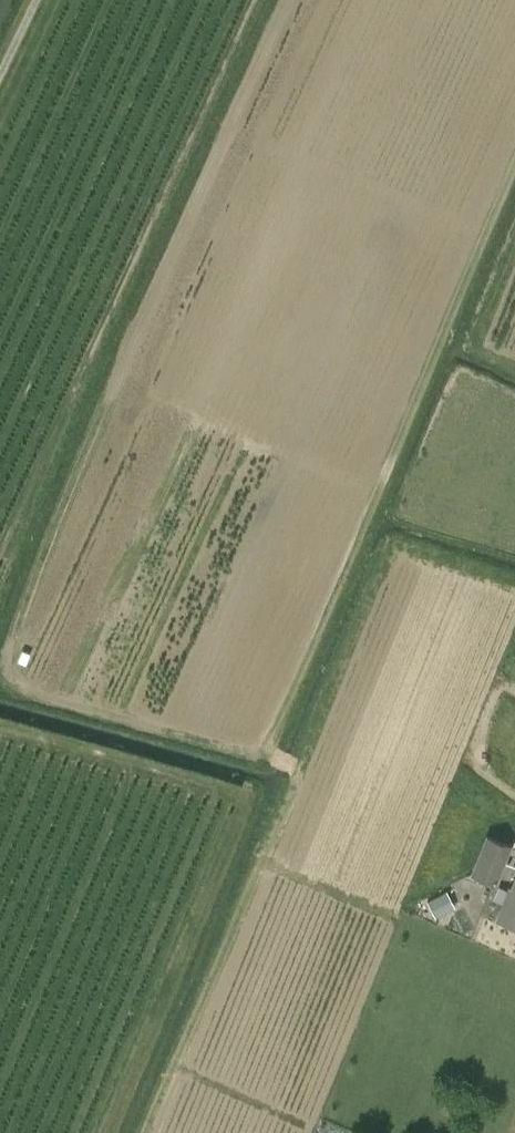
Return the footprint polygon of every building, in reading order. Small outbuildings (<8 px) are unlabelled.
[(512,844),(485,833),(469,874),(496,885),(512,844)] [(511,889),(508,888),(496,919),(514,926),(514,878),(511,889)] [(436,916),(454,907),(446,890),(428,899),(436,916)]
